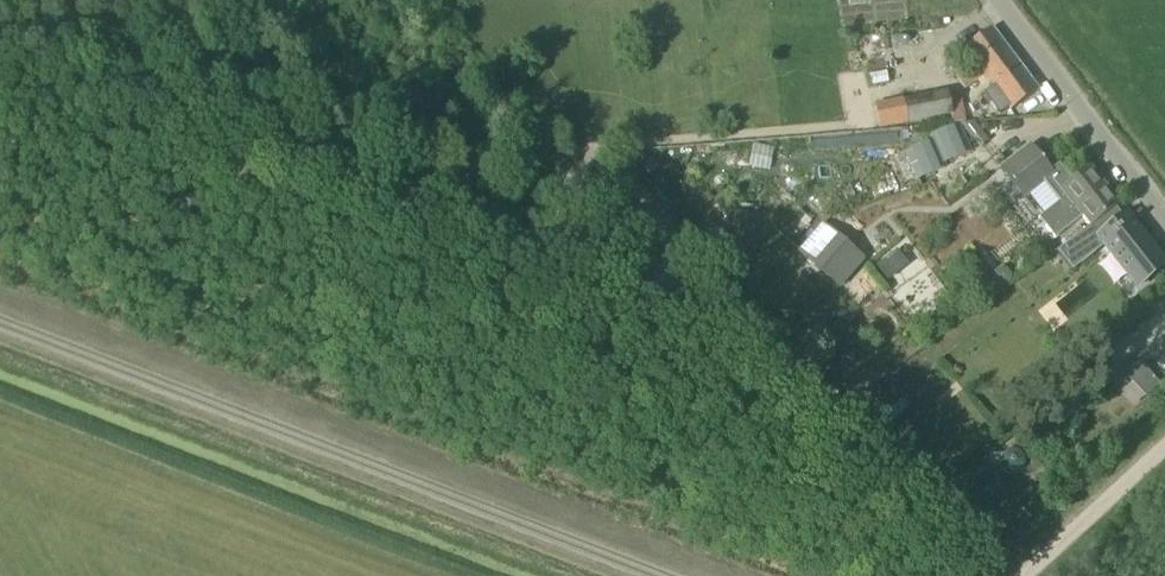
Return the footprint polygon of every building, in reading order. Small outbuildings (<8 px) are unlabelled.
[(1011,110),(1019,104),(1038,90),(991,27),(965,47),(976,62),(956,77),(965,90),(985,75),(1011,110)] [(947,90),(875,106),(879,127),(905,121),(906,125),(951,116),(953,124),(963,121),(958,96),(949,98),(947,90)] [(925,141),(908,154),(935,190),(982,155),(980,152),(986,147),(980,138),(973,143),(965,132),(935,155),(925,141)] [(1031,143),(1001,166),(1024,197),(1045,182),(1055,174),(1051,169),(1031,143)] [(1089,225),(1118,202),(1089,165),(1072,179),(1059,163),(1051,169),(1055,174),(1045,182),(1059,201),(1039,217),(1055,237),(1082,216),(1089,225)] [(1118,202),(1089,225),(1056,251),(1057,252),(1058,252),(1072,270),(1079,264),(1080,264),(1094,253),(1093,252),(1103,244),(1136,286),(1164,264),(1164,265),(1164,262),(1156,251),(1125,211),(1123,212),(1125,214),(1122,216),(1115,207),(1119,204),(1118,202)] [(863,261),(821,223),(796,251),(838,288),(863,261)] [(1137,358),(1121,371),(1145,399),(1161,385),(1137,358)]
